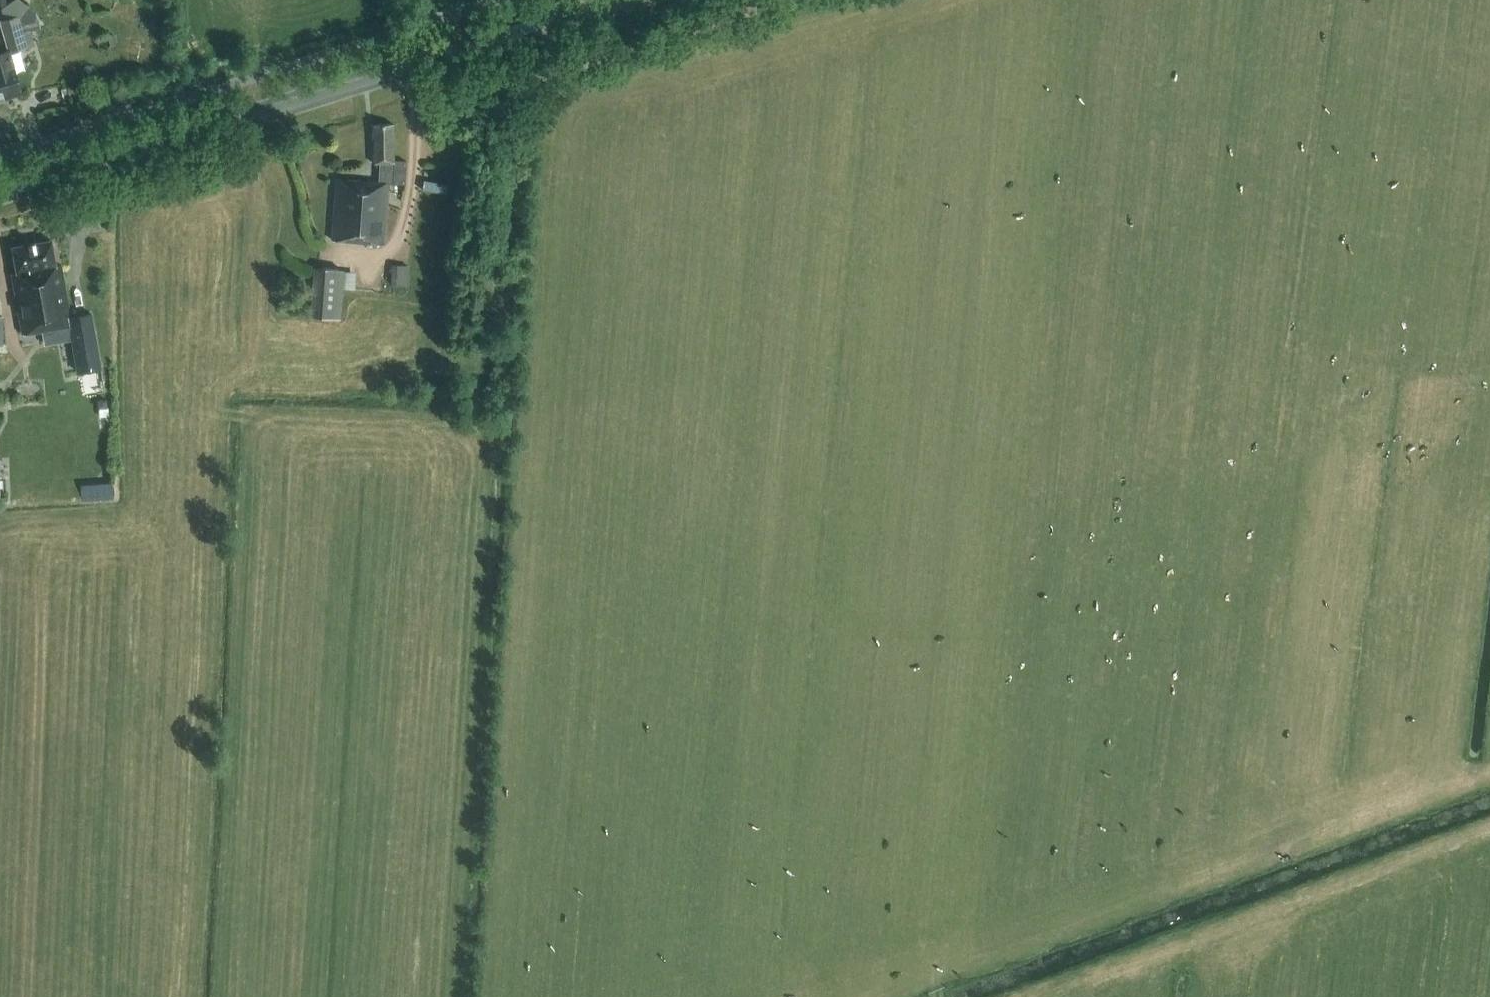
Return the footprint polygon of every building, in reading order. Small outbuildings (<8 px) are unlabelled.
[(10,51),(27,47),(18,15),(28,5),(22,0),(13,0),(2,8),(5,19),(1,20),(9,50),(10,51)] [(10,51),(9,50),(0,53),(0,100),(22,93),(10,51)] [(405,184),(405,160),(393,160),(393,124),(373,124),(374,163),(380,163),(378,181),(336,178),(332,239),(384,244),(388,183),(405,184)] [(56,265),(51,239),(12,246),(17,272),(12,272),(23,333),(69,325),(77,371),(100,366),(92,321),(72,324),(61,264),(56,265)] [(407,285),(409,265),(392,264),(391,284),(407,285)] [(339,318),(343,270),(315,267),(311,316),(339,318)] [(85,481),(86,499),(119,498),(118,479),(85,481)]
